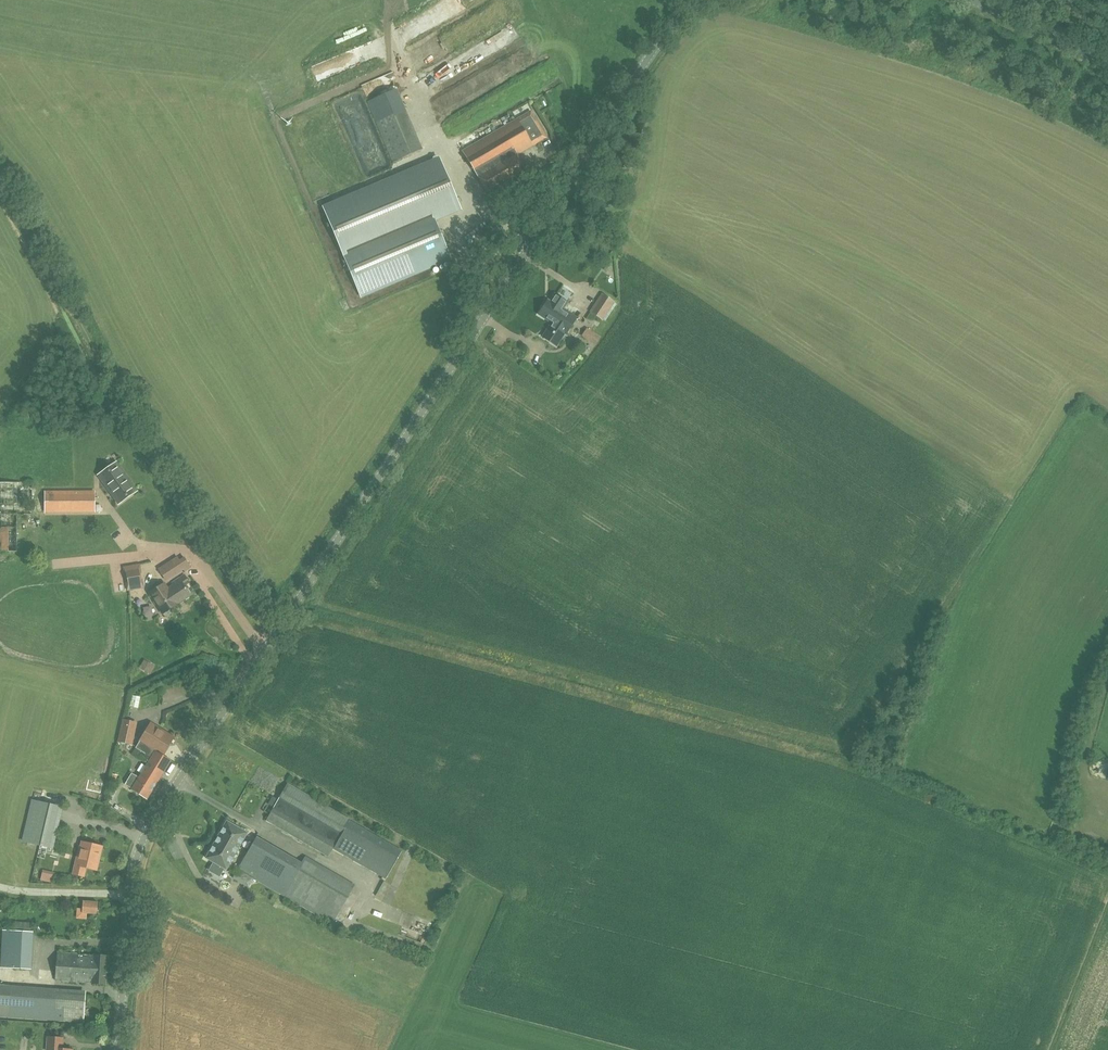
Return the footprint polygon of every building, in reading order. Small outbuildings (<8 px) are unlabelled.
[(376,123),(393,162),(423,149),(407,110),(376,123)] [(531,176),(518,155),(534,145),(547,137),(531,110),(518,118),(462,151),(491,199),(531,176)] [(440,159),(324,208),(362,296),(450,258),(430,210),(457,198),(440,159)] [(602,320),(614,302),(602,294),(590,312),(602,320)] [(560,309),(547,300),(538,314),(552,323),(542,337),(556,346),(564,333),(566,334),(576,318),(561,308),(560,309)] [(596,345),(601,337),(587,327),(581,336),(596,345)] [(118,505),(138,490),(116,460),(96,475),(118,505)] [(37,483),(0,482),(0,516),(37,517),(37,508),(30,508),(30,497),(36,497),(37,483)] [(45,512),(96,512),(95,491),(45,492),(45,512)] [(22,549),(21,525),(0,526),(0,545),(0,550),(22,549)] [(120,538),(128,549),(135,544),(127,534),(120,538)] [(191,568),(185,558),(174,565),(172,561),(159,569),(166,580),(184,569),(185,571),(191,568)] [(145,588),(141,564),(123,567),(125,576),(126,576),(127,582),(126,582),(127,591),(145,588)] [(190,595),(183,584),(188,581),(184,575),(172,583),(173,585),(163,591),(160,586),(149,593),(159,608),(166,603),(169,608),(182,599),(183,600),(190,595)] [(150,673),(154,665),(144,659),(139,667),(150,673)] [(141,697),(133,695),(130,706),(138,708),(141,697)] [(133,745),(138,722),(123,719),(118,742),(133,745)] [(149,747),(163,755),(174,737),(151,723),(137,746),(139,747),(141,744),(148,749),(149,747)] [(149,747),(148,749),(141,744),(139,747),(137,746),(133,753),(148,763),(139,777),(132,773),(125,784),(132,788),(131,789),(147,799),(151,792),(151,793),(157,783),(171,761),(163,755),(149,747)] [(273,796),(268,804),(273,806),(266,821),(328,857),(333,848),(386,879),(402,851),(350,820),(350,819),(288,783),(278,798),(273,796)] [(52,847),(61,807),(32,800),(23,841),(52,847)] [(226,870),(247,833),(226,821),(205,858),(226,870)] [(302,861),(258,836),(235,875),(247,882),(250,877),(333,924),(355,884),(306,855),(302,861)] [(97,870),(103,846),(82,842),(81,847),(79,846),(73,874),(84,876),(86,868),(97,870)] [(55,883),(56,875),(47,873),(45,881),(55,883)] [(97,915),(98,902),(83,901),(82,913),(97,915)] [(30,931),(31,922),(15,921),(15,930),(3,930),(0,967),(31,969),(33,931),(30,931)] [(94,955),(80,954),(80,953),(57,952),(55,981),(92,984),(92,983),(106,984),(108,955),(94,954),(94,955)] [(86,992),(67,991),(58,991),(58,989),(0,985),(0,1017),(9,1017),(84,1023),(86,992)] [(73,1049),(63,1048),(64,1038),(48,1036),(47,1049),(73,1049)]
